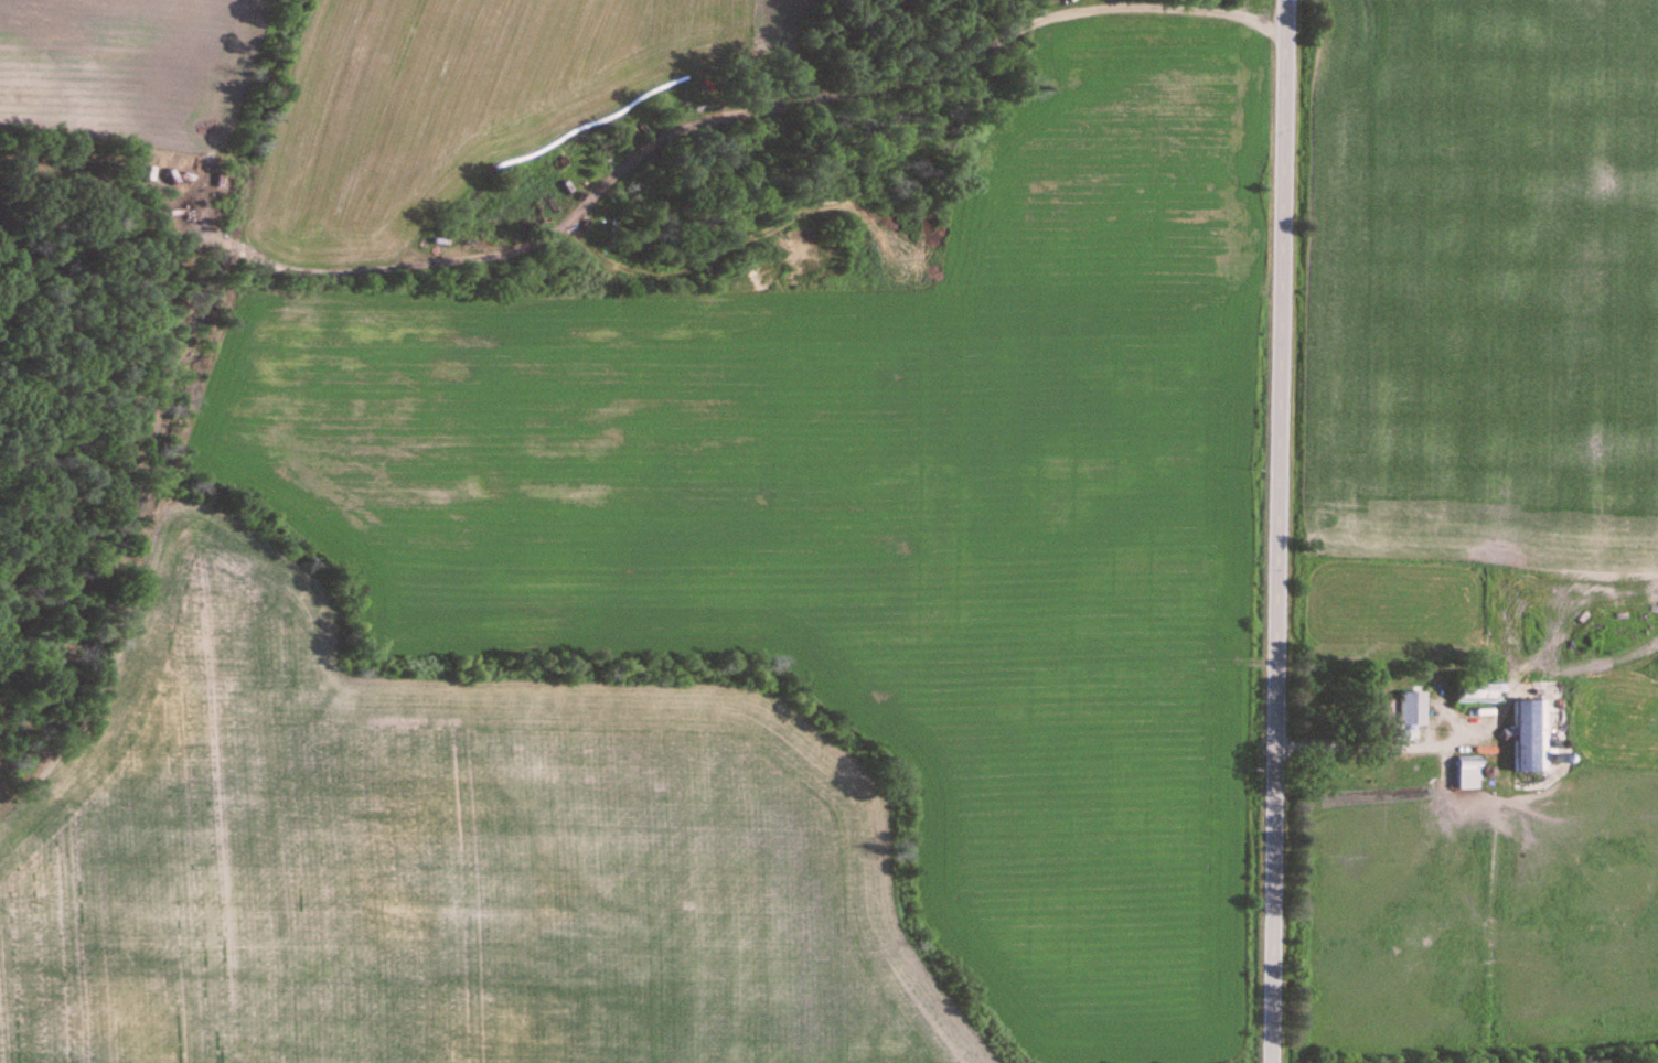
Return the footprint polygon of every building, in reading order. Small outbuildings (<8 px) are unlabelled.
[(1402,725),(1426,725),(1426,692),(1402,692),(1402,725)] [(1515,773),(1547,773),(1546,700),(1515,700),(1515,773)] [(1457,757),(1457,790),(1482,790),(1482,757),(1457,757)]
